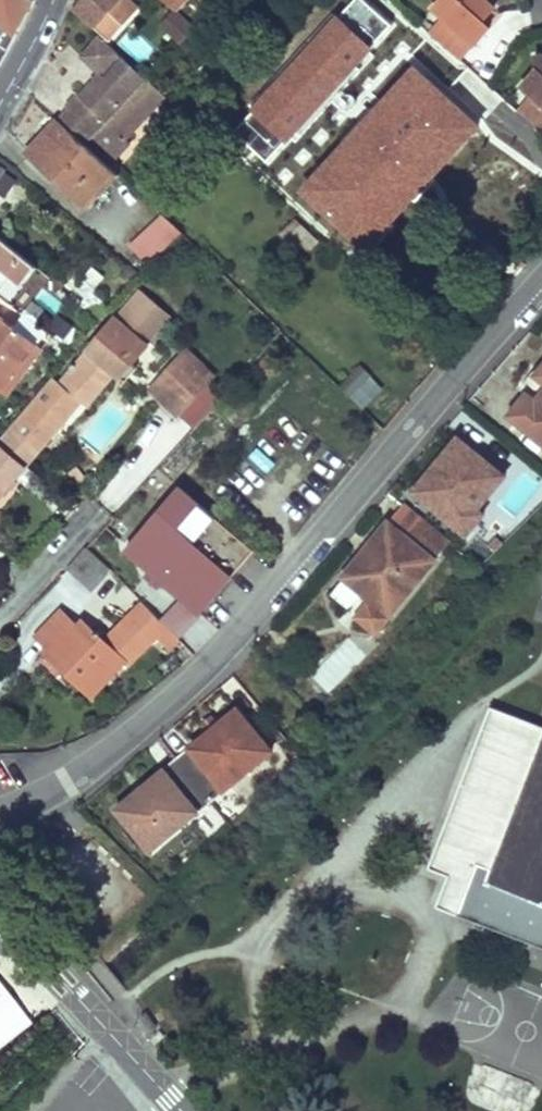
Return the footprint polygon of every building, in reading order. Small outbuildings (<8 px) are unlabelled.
[(5,28),(0,36),(0,43),(7,49),(34,0),(0,0),(0,24),(5,28)] [(77,10),(108,37),(138,4),(133,0),(86,0),(77,10)] [(172,9),(174,11),(184,0),(162,0),(172,9)] [(447,19),(432,35),(460,59),(490,25),(483,19),(496,5),(490,0),(437,0),(432,6),(442,15),(447,19)] [(174,11),(172,9),(160,22),(178,39),(191,27),(174,11)] [(428,31),(432,35),(447,19),(442,15),(428,31)] [(67,106),(57,118),(99,158),(121,136),(123,139),(163,95),(143,76),(105,41),(97,34),(89,43),(84,59),(99,73),(78,95),(76,94),(66,103),(67,106)] [(541,130),(541,54),(535,55),(537,67),(522,85),(532,93),(536,97),(522,114),(541,130)] [(532,93),(518,110),(522,114),(536,97),(532,93)] [(57,118),(26,149),(83,204),(114,172),(107,166),(99,158),(57,118)] [(121,136),(99,158),(107,166),(128,144),(123,139),(121,136)] [(17,173),(0,167),(0,193),(9,196),(17,173)] [(160,215),(128,246),(145,265),(179,233),(160,215)] [(304,228),(294,236),(309,250),(318,241),(304,228)] [(6,301),(33,266),(0,239),(0,296),(6,301)] [(54,379),(8,433),(35,456),(80,403),(84,406),(113,373),(126,358),(133,365),(149,345),(135,333),(161,303),(144,288),(117,318),(59,384),(54,379)] [(175,316),(161,303),(135,333),(149,345),(175,316)] [(17,379),(40,346),(0,317),(0,367),(17,379)] [(186,355),(153,388),(178,412),(180,410),(206,382),(210,378),(186,355)] [(126,358),(113,373),(128,386),(141,371),(133,365),(126,358)] [(508,414),(541,442),(541,358),(518,387),(524,395),(508,414)] [(361,364),(339,384),(362,408),(383,388),(361,364)] [(5,396),(17,379),(0,367),(0,393),(5,396)] [(221,396),(206,382),(180,410),(195,424),(221,396)] [(0,442),(0,496),(35,456),(8,433),(0,442)] [(450,446),(408,495),(457,536),(472,515),(465,512),(492,480),(450,446)] [(181,487),(127,548),(201,613),(255,550),(181,487)] [(403,506),(331,592),(375,630),(448,544),(403,506)] [(8,552),(0,546),(0,561),(8,552)] [(84,547),(67,566),(93,587),(110,567),(84,547)] [(141,600),(128,615),(152,639),(156,635),(168,647),(177,637),(141,600)] [(61,612),(38,636),(47,647),(79,676),(76,679),(94,696),(125,661),(104,642),(83,621),(78,627),(61,612)] [(129,665),(152,639),(128,615),(104,642),(125,661),(129,665)] [(200,642),(216,630),(204,615),(188,628),(200,642)] [(326,694),(362,656),(345,641),(310,678),(326,694)] [(47,647),(45,650),(76,679),(79,676),(47,647)] [(492,707),(430,868),(450,875),(438,909),(541,948),(541,727),(492,707)] [(237,710),(175,760),(210,802),(272,752),(237,710)] [(175,760),(118,808),(151,850),(210,802),(175,760)] [(208,834),(225,819),(213,804),(195,819),(208,834)] [(24,1025),(0,993),(0,1043),(24,1025)] [(464,1100),(499,1110),(524,1110),(534,1082),(477,1063),(464,1100)]
